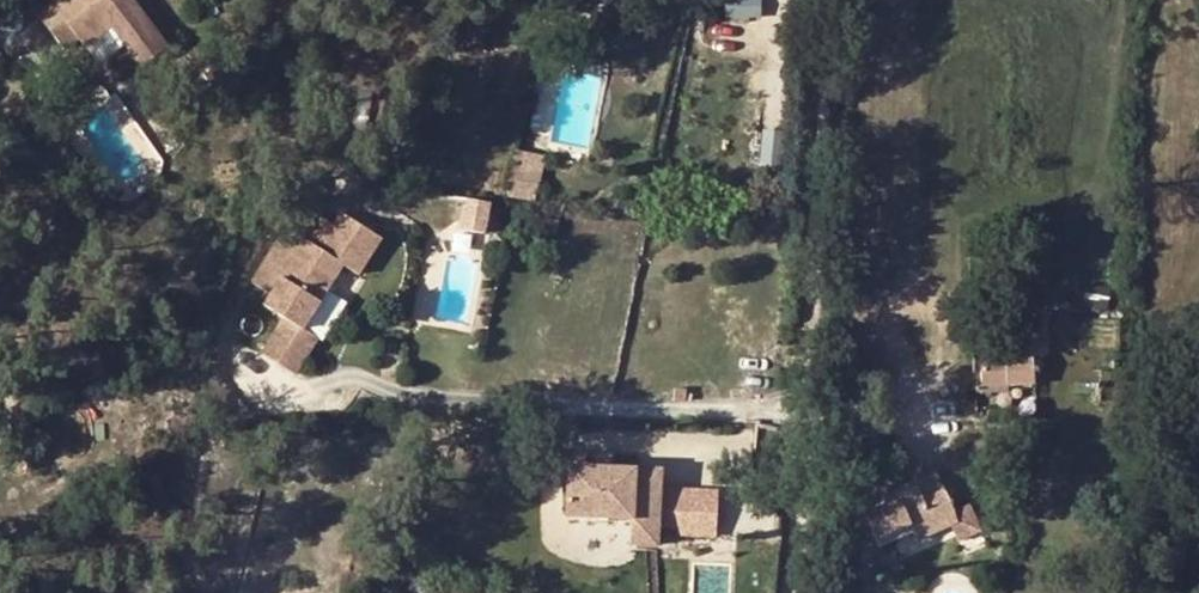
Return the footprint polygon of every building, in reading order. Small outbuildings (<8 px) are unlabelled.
[(127,47),(142,68),(177,43),(146,0),(53,0),(35,14),(63,53),(81,41),(106,22),(127,47)] [(81,41),(99,67),(127,47),(106,22),(81,41)] [(511,181),(538,187),(542,188),(546,160),(517,154),(511,181)] [(538,187),(511,181),(507,198),(534,203),(538,187)] [(316,251),(301,241),(293,251),(282,243),(254,285),(272,297),(266,308),(285,322),(263,355),(293,373),(315,339),(304,332),(346,268),(357,274),(380,239),(340,214),(330,227),(316,251)] [(316,251),(330,227),(317,219),(301,241),(316,251)] [(472,224),(470,231),(481,235),(484,226),(472,224)] [(982,389),(1032,386),(1030,357),(1022,357),(1021,346),(1005,346),(1005,358),(980,360),(982,389)] [(694,389),(684,389),(684,399),(697,400),(697,392),(695,393),(694,391),(694,389)] [(595,464),(613,466),(613,456),(595,455),(595,464)] [(595,464),(572,463),(569,516),(628,520),(628,527),(656,529),(659,489),(659,469),(613,466),(595,464)] [(929,472),(906,482),(911,491),(935,480),(929,472)] [(904,521),(909,529),(912,536),(947,520),(953,517),(948,507),(935,480),(911,491),(906,482),(853,506),(869,536),(886,529),(904,521)] [(678,490),(659,489),(656,529),(676,531),(678,490)] [(716,492),(678,490),(676,531),(676,535),(713,538),(716,492)] [(963,500),(948,507),(953,517),(947,520),(955,536),(975,525),(963,500)] [(886,529),(890,538),(909,529),(904,521),(886,529)] [(656,529),(628,527),(627,546),(655,548),(656,529)]
